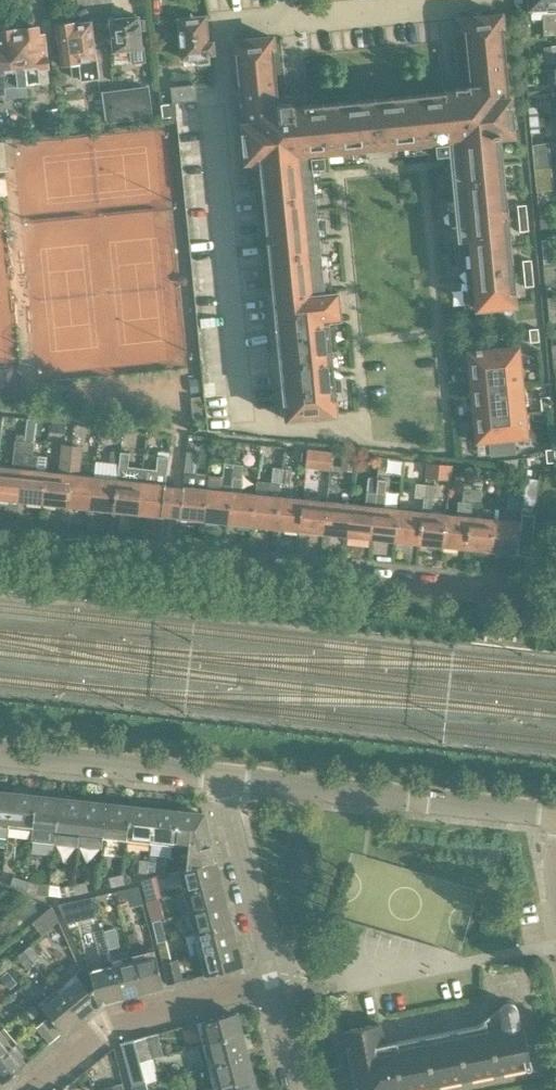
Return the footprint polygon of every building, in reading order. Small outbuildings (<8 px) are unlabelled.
[(555,0),(529,0),(529,11),(542,11),(543,35),(555,35),(555,17),(555,10),(555,0)] [(272,37),(234,41),(235,43),(249,190),(263,188),(286,419),(336,414),(326,322),(330,321),(329,317),(339,317),(336,291),(323,292),(312,179),(311,168),(325,167),(323,155),(366,150),(366,155),(385,153),(392,152),(392,147),(434,143),(435,155),(449,154),(457,239),(458,239),(465,308),(514,304),(498,137),(513,135),(501,15),(463,18),(469,86),(453,87),(453,91),(311,105),(311,104),(306,104),(305,99),(279,102),(272,37)] [(142,46),(138,16),(110,19),(113,50),(130,48),(132,61),(133,61),(133,63),(144,62),(144,60),(143,46),(142,46)] [(183,59),(197,58),(198,65),(209,63),(208,54),(213,54),(213,43),(207,44),(205,17),(179,20),(183,59)] [(77,77),(78,81),(99,78),(91,22),(75,24),(75,23),(56,25),(62,65),(71,64),(73,77),(77,77)] [(38,27),(21,29),(27,85),(50,82),(44,35),(39,36),(38,27)] [(7,94),(6,87),(27,85),(21,29),(0,32),(0,47),(1,52),(0,53),(0,95),(7,94)] [(174,102),(175,101),(196,99),(195,86),(172,88),(174,102)] [(104,93),(107,121),(151,115),(147,87),(104,93)] [(532,145),(534,168),(550,167),(547,144),(532,145)] [(552,190),(550,167),(534,168),(537,191),(552,190)] [(526,204),(517,205),(518,218),(527,217),(526,204)] [(527,217),(518,218),(519,231),(528,230),(527,217)] [(531,260),(522,260),(524,273),(532,273),(531,260)] [(532,273),(524,273),(525,286),(534,286),(532,273)] [(538,329),(529,329),(530,343),(539,342),(538,329)] [(476,351),(467,352),(471,388),(522,383),(518,347),(482,350),(481,348),(476,349),(476,351)] [(522,383),(471,388),(474,417),(525,412),(522,383)] [(549,396),(540,397),(542,411),(551,410),(549,396)] [(525,412),(474,417),(477,442),(490,441),(491,455),(515,453),(513,438),(527,437),(525,412)] [(17,502),(21,469),(24,442),(15,441),(11,468),(0,467),(0,500),(17,502)] [(21,469),(17,502),(41,504),(45,472),(46,458),(32,456),(33,443),(24,442),(21,469)] [(45,472),(41,504),(65,507),(68,474),(71,447),(62,446),(59,473),(45,472)] [(68,474),(65,507),(89,509),(92,477),(78,475),(81,448),(71,447),(68,474)] [(305,468),(329,471),(332,452),(307,449),(305,468)] [(554,449),(546,450),(546,456),(547,463),(555,462),(554,449)] [(110,451),(108,465),(118,466),(119,452),(110,451)] [(116,479),(113,512),(137,514),(140,482),(142,469),(127,467),(129,453),(119,452),(118,466),(116,479)] [(140,482),(137,514),(161,517),(170,518),(173,485),(165,484),(168,458),(157,456),(155,470),(142,469),(140,482)] [(173,485),(170,518),(179,519),(203,521),(207,489),(208,475),(195,473),(196,461),(185,459),(183,473),(182,486),(173,485)] [(451,480),(452,465),(426,462),(424,477),(451,480)] [(207,489),(203,521),(227,524),(233,465),(224,464),(222,477),(208,475),(207,489)] [(233,465),(227,524),(251,526),(254,494),(239,492),(242,465),(233,465)] [(272,468),(270,482),(280,483),(281,469),(272,468)] [(281,469),(280,483),(289,484),(291,470),(281,469)] [(92,477),(89,509),(113,512),(116,479),(92,477)] [(350,504),(346,536),(370,539),(374,507),(376,494),(377,480),(368,479),(365,506),(350,504)] [(254,494),(251,526),(274,529),(278,496),(280,483),(270,482),(256,480),(254,494)] [(377,480),(376,494),(384,494),(386,481),(377,480)] [(415,484),(414,497),(423,498),(425,485),(415,484)] [(422,512),(418,544),(442,546),(446,514),(430,512),(434,486),(425,485),(423,498),(422,512)] [(446,514),(442,546),(466,549),(470,517),(471,503),(473,490),(463,489),(462,502),(458,502),(456,515),(446,514)] [(473,490),(471,503),(480,504),(481,491),(473,490)] [(374,507),(370,539),(394,541),(398,509),(383,508),(384,494),(376,494),(374,507)] [(278,496),(274,529),(298,531),(302,499),(278,496)] [(302,499),(298,531),(323,534),(326,502),(302,499)] [(326,502),(323,534),(346,536),(350,504),(326,502)] [(398,509),(394,541),(418,544),(422,512),(398,509)] [(494,519),(490,551),(517,554),(530,555),(534,515),(521,513),(520,522),(494,519)] [(470,517),(466,549),(490,551),(494,519),(470,517)] [(7,838),(8,826),(11,793),(0,792),(0,837),(7,838)] [(11,793),(8,826),(32,829),(35,796),(11,793)] [(32,829),(31,840),(55,843),(56,831),(59,798),(35,796),(32,829)] [(56,831),(55,843),(78,846),(79,834),(83,801),(59,798),(56,831)] [(79,834),(78,846),(102,848),(103,837),(107,804),(83,801),(79,834)] [(107,804),(103,837),(127,839),(130,806),(107,804)] [(130,806),(127,839),(150,842),(154,809),(130,806)] [(154,809),(150,842),(174,845),(178,812),(154,809)] [(178,812),(174,845),(175,845),(175,841),(189,843),(187,869),(215,861),(211,845),(203,814),(178,812)] [(139,871),(147,872),(148,860),(140,859),(139,871)] [(148,860),(147,872),(155,871),(156,861),(148,860)] [(187,869),(178,871),(183,892),(220,882),(215,861),(187,869)] [(109,878),(111,886),(125,883),(123,875),(109,878)] [(11,885),(23,889),(26,881),(13,877),(11,885)] [(26,881),(23,889),(36,894),(39,885),(26,881)] [(86,881),(73,884),(75,894),(88,891),(86,881)] [(220,882),(183,892),(189,913),(226,903),(220,882)] [(73,884),(59,887),(62,897),(75,894),(73,884)] [(135,886),(117,890),(120,904),(138,900),(135,886)] [(86,897),(90,916),(100,914),(95,895),(86,897)] [(66,922),(78,919),(74,900),(58,903),(66,922)] [(226,903),(189,913),(194,934),(231,924),(226,903)] [(231,924),(194,934),(199,954),(236,945),(231,924)] [(236,945),(199,954),(205,975),(241,966),(236,945)] [(154,950),(133,955),(141,991),(163,986),(154,950)] [(112,960),(113,964),(121,996),(141,991),(133,955),(112,960)] [(162,963),(168,984),(182,981),(177,959),(162,963)] [(89,970),(93,986),(90,987),(99,1004),(103,1002),(103,1001),(121,996),(113,964),(89,970)] [(0,978),(0,985),(3,988),(14,978),(8,971),(0,978)] [(55,988),(54,989),(79,1018),(94,1005),(94,1006),(99,1004),(90,987),(88,988),(77,975),(58,992),(55,988)] [(79,1018),(54,989),(38,1003),(63,1031),(79,1018)] [(353,1089),(420,1089),(528,1069),(529,1068),(530,1067),(530,1065),(519,1009),(516,1009),(515,1007),(514,1006),(513,1004),(512,1004),(511,1003),(509,1002),(508,1002),(506,1002),(504,1003),(503,1004),(477,1026),(383,1044),(379,1024),(341,1031),(353,1089)] [(236,1012),(198,1022),(204,1045),(241,1035),(236,1012)] [(37,1026),(50,1042),(59,1035),(45,1018),(37,1026)] [(0,1029),(0,1056),(16,1042),(3,1026),(0,1029)] [(158,1034),(133,1040),(139,1062),(151,1058),(163,1055),(158,1034)] [(241,1035),(204,1045),(209,1066),(247,1056),(241,1035)] [(139,1062),(133,1040),(121,1043),(132,1086),(146,1083),(157,1080),(151,1058),(139,1062)] [(0,1056),(0,1080),(2,1083),(30,1059),(16,1042),(0,1056)] [(247,1056),(209,1066),(215,1087),(252,1078),(247,1056)] [(215,1087),(215,1089),(255,1089),(252,1078),(215,1087)]
